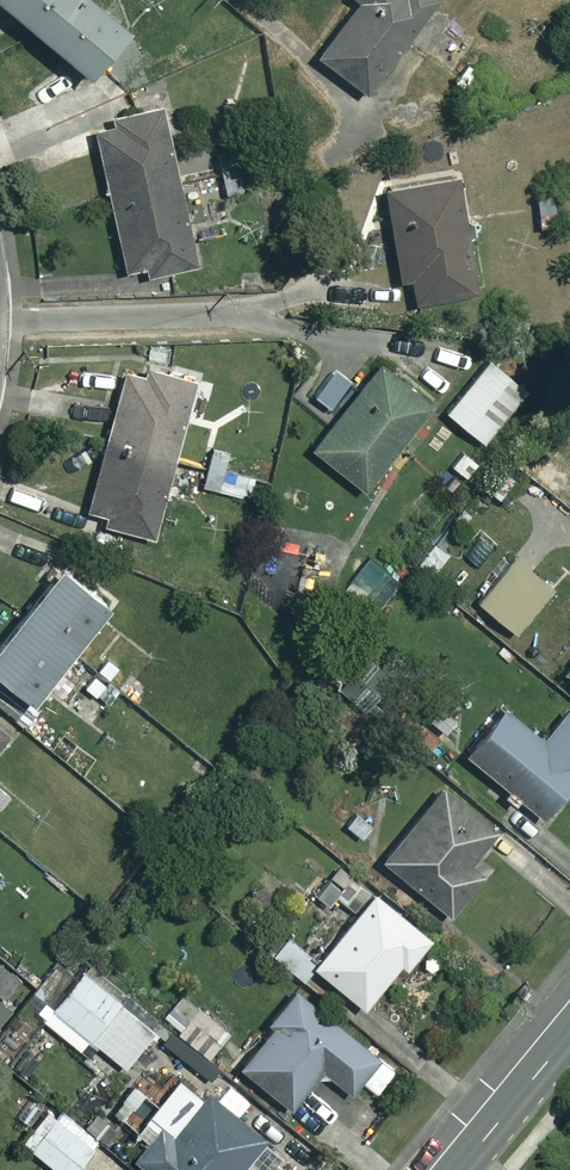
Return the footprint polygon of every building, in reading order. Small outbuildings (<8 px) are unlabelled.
[(98,0),(6,0),(88,71),(127,25),(98,0)] [(354,4),(315,51),(361,89),(436,0),(350,0),(354,4)] [(194,261),(159,102),(114,112),(116,121),(93,126),(124,266),(141,262),(143,273),(194,261)] [(231,146),(213,150),(224,195),(241,192),(231,146)] [(383,185),(400,278),(408,276),(413,301),(475,290),(454,173),(383,185)] [(560,184),(530,188),(535,227),(565,224),(560,184)] [(526,388),(490,357),(445,408),(482,439),(526,388)] [(310,446),(366,487),(400,440),(414,450),(445,409),(375,358),(310,446)] [(199,379),(150,363),(146,373),(127,367),(83,506),(102,512),(100,518),(149,534),(199,379)] [(225,450),(208,446),(198,485),(215,489),(225,450)] [(520,477),(499,463),(484,486),(505,500),(520,477)] [(309,536),(269,529),(260,584),(300,591),(309,536)] [(396,585),(356,552),(330,583),(370,616),(396,585)] [(553,587),(516,554),(478,597),(514,630),(553,587)] [(61,560),(0,632),(0,670),(27,693),(107,599),(61,560)] [(569,755),(569,754),(569,708),(566,705),(540,735),(502,703),(463,748),(540,815),(569,780),(569,755)] [(438,735),(413,716),(401,733),(426,752),(438,735)] [(498,831),(439,783),(380,855),(451,913),(485,872),(473,862),(498,831)] [(320,964),(368,1009),(430,930),(332,854),(303,891),(326,911),(333,902),(349,916),(314,959),(283,931),(269,948),(305,980),(320,964)] [(0,963),(0,1017),(26,985),(0,963)] [(155,1026),(81,968),(43,1018),(79,1046),(87,1036),(125,1065),(155,1026)] [(400,1072),(293,986),(234,1059),(289,1103),(320,1065),(372,1106),(400,1072)] [(177,1075),(119,1146),(149,1169),(233,1169),(261,1135),(204,1089),(201,1094),(177,1075)] [(50,1105),(22,1140),(59,1169),(74,1169),(96,1142),(50,1105)]
